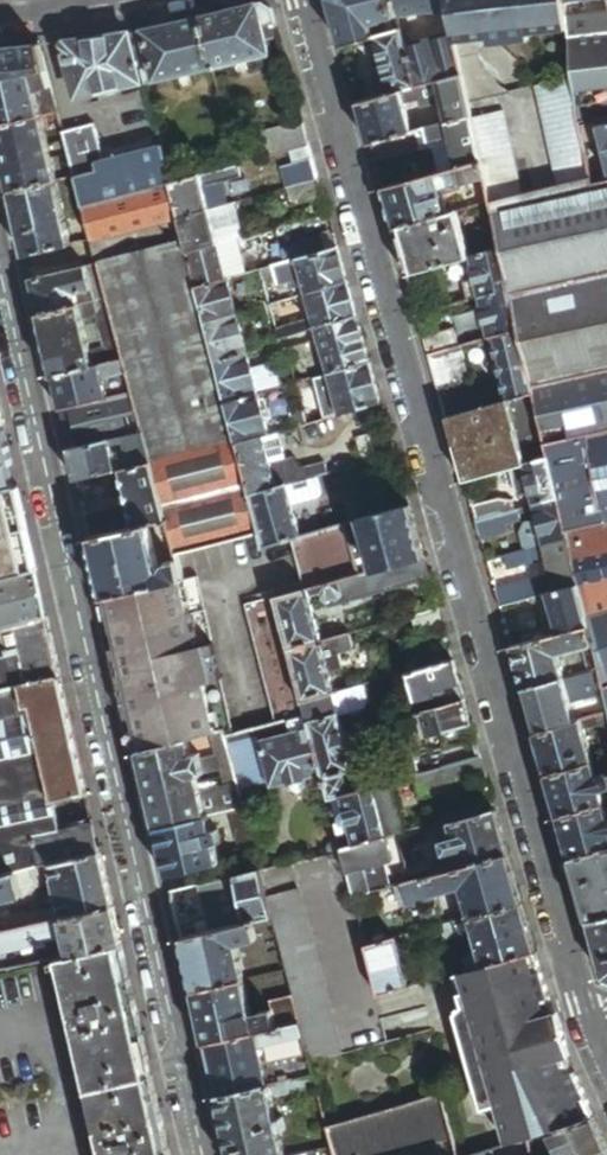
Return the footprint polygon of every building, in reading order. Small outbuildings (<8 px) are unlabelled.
[(391,0),(330,0),(344,49),(375,40),(373,29),(385,25),(397,22),(391,0)] [(445,0),(391,0),(397,22),(409,19),(448,13),(447,7),(445,0)] [(565,0),(445,0),(447,7),(448,13),(453,34),(488,30),(489,40),(490,40),(529,36),(529,35),(528,27),(568,23),(567,12),(567,11),(565,4),(565,0)] [(261,6),(256,7),(264,42),(279,38),(272,13),(261,6)] [(264,42),(256,7),(199,21),(211,70),(268,57),(264,42)] [(568,23),(568,24),(579,22),(575,17),(574,11),(567,12),(568,23)] [(606,35),(606,19),(580,22),(579,22),(568,24),(569,32),(570,39),(606,35)] [(211,70),(199,21),(143,34),(142,34),(154,83),(211,70)] [(529,36),(569,32),(568,24),(568,23),(528,27),(529,35),(529,36)] [(375,40),(388,36),(385,25),(373,29),(375,40)] [(454,37),(455,43),(489,40),(488,30),(453,34),(454,37)] [(401,94),(416,90),(405,50),(405,49),(400,33),(388,36),(375,40),(390,91),(391,96),(401,94)] [(154,83),(142,34),(132,37),(145,85),(154,83)] [(436,84),(463,77),(455,43),(454,37),(453,34),(405,50),(416,90),(436,84)] [(570,39),(570,48),(572,63),(574,80),(577,109),(588,107),(606,103),(606,35),(570,39)] [(141,86),(129,37),(61,45),(77,100),(141,86)] [(40,47),(0,52),(0,127),(42,118),(35,91),(32,78),(47,74),(40,47)] [(51,88),(47,74),(32,78),(35,91),(51,88)] [(446,124),(472,117),(463,77),(436,84),(437,90),(444,115),(446,124)] [(577,109),(574,80),(535,88),(559,187),(592,180),(586,153),(580,132),(579,126),(577,118),(577,109)] [(42,118),(58,115),(58,114),(51,88),(35,91),(42,118)] [(391,96),(390,91),(382,89),(372,91),(368,96),(370,102),(391,96)] [(419,99),(416,90),(401,94),(403,103),(419,99)] [(403,103),(401,94),(391,96),(370,102),(359,105),(367,133),(409,122),(403,103)] [(367,97),(358,99),(359,105),(370,102),(368,96),(367,97)] [(577,109),(577,118),(579,126),(586,124),(591,123),(606,120),(606,103),(588,107),(577,109)] [(491,203),(523,196),(504,114),(473,121),(482,164),(486,181),(491,203)] [(45,134),(62,130),(58,115),(42,118),(45,134)] [(428,130),(446,124),(444,115),(423,122),(426,130),(428,130)] [(458,170),(482,164),(473,121),(472,117),(446,124),(449,139),(458,170)] [(0,127),(0,141),(12,194),(56,183),(45,134),(42,118),(0,127)] [(579,126),(580,132),(599,128),(606,126),(606,120),(591,123),(586,124),(579,126)] [(409,122),(367,133),(371,146),(412,135),(409,122)] [(449,139),(446,124),(428,130),(426,130),(424,131),(425,132),(428,145),(444,141),(449,139)] [(599,128),(604,149),(606,166),(606,126),(599,128)] [(309,148),(304,127),(260,139),(266,160),(309,148)] [(599,128),(580,132),(586,153),(604,149),(599,128)] [(95,166),(101,164),(93,129),(64,136),(73,172),(95,166)] [(428,145),(425,132),(416,134),(421,153),(433,150),(445,146),(444,141),(428,145)] [(416,134),(416,133),(412,135),(371,146),(377,167),(421,153),(416,134)] [(445,146),(433,150),(440,175),(458,170),(449,139),(444,141),(445,146)] [(140,194),(170,186),(161,148),(101,164),(95,166),(105,203),(140,194)] [(597,186),(606,184),(604,177),(600,157),(590,159),(597,186)] [(280,168),(287,190),(319,181),(312,159),(293,165),(280,168)] [(453,190),(486,181),(482,164),(458,170),(440,175),(384,191),(394,230),(441,218),(446,216),(440,192),(452,189),(453,190)] [(83,209),(105,203),(95,166),(73,172),(75,179),(79,194),(83,209)] [(242,178),(238,167),(200,178),(203,189),(242,178)] [(203,189),(200,178),(170,186),(179,219),(209,211),(203,190),(203,189)] [(60,198),(79,194),(75,179),(56,183),(60,198)] [(592,180),(559,187),(523,196),(491,203),(492,205),(497,227),(503,251),(511,290),(513,296),(606,275),(606,184),(597,186),(594,186),(592,180)] [(323,199),(319,181),(287,190),(292,208),(323,199)] [(70,247),(60,198),(56,183),(12,194),(26,258),(70,247)] [(179,219),(170,186),(140,194),(148,227),(179,219)] [(148,227),(140,194),(105,203),(83,209),(92,242),(148,227)] [(83,212),(80,201),(73,202),(77,214),(83,212)] [(209,211),(209,213),(217,211),(222,230),(232,241),(217,245),(218,247),(239,240),(243,240),(234,205),(209,211)] [(209,211),(179,219),(185,242),(188,254),(218,247),(217,245),(209,213),(209,211)] [(217,211),(209,213),(217,245),(232,241),(222,230),(217,211)] [(458,214),(446,216),(441,218),(449,252),(404,264),(407,276),(436,269),(443,266),(469,259),(463,235),(458,214)] [(441,218),(394,230),(404,264),(449,252),(441,218)] [(185,242),(179,219),(148,227),(92,242),(98,264),(185,242)] [(470,259),(503,251),(497,227),(463,235),(469,259),(470,259)] [(218,247),(233,244),(241,276),(248,274),(239,240),(218,247)] [(338,249),(335,240),(289,254),(291,262),(296,261),(338,249)] [(188,254),(185,242),(98,264),(105,288),(107,298),(107,299),(121,350),(123,360),(128,376),(132,394),(143,434),(150,460),(235,437),(226,402),(216,364),(206,324),(197,289),(188,254)] [(218,247),(227,280),(241,276),(233,244),(218,247)] [(218,247),(188,254),(197,289),(227,280),(218,247)] [(347,284),(338,249),(296,261),(298,271),(302,285),(305,296),(347,284)] [(480,299),(511,290),(503,251),(470,259),(476,283),(480,299)] [(296,261),(291,262),(273,268),(275,277),(276,280),(293,275),(295,271),(298,271),(296,261)] [(105,288),(98,264),(86,267),(92,292),(105,288)] [(86,267),(31,280),(39,316),(79,306),(76,296),(92,292),(86,267)] [(275,277),(273,268),(259,271),(262,281),(275,277)] [(438,278),(436,269),(407,276),(412,294),(441,287),(438,278)] [(262,281),(259,271),(253,273),(256,282),(262,281)] [(513,296),(521,331),(534,388),(606,373),(606,275),(513,296)] [(227,280),(197,289),(206,324),(235,315),(227,280)] [(466,303),(480,299),(476,283),(462,286),(466,303)] [(357,318),(347,284),(305,296),(312,319),(315,330),(357,318)] [(294,299),(305,296),(302,285),(296,288),(292,288),(293,295),(294,299)] [(95,302),(107,298),(105,288),(92,292),(95,302)] [(521,331),(513,296),(511,290),(480,299),(490,339),(521,331)] [(109,352),(121,350),(107,299),(107,298),(95,302),(79,306),(82,318),(99,314),(109,352)] [(79,306),(39,316),(53,377),(95,367),(91,352),(82,318),(79,306)] [(235,315),(206,324),(216,364),(247,355),(235,315)] [(360,328),(357,318),(315,330),(317,341),(360,328)] [(315,330),(312,319),(288,326),(291,337),(315,330)] [(369,363),(360,328),(317,341),(327,374),(369,363)] [(457,330),(425,339),(429,356),(462,347),(457,330)] [(534,388),(521,331),(490,339),(502,385),(506,402),(535,394),(535,393),(534,388)] [(302,361),(298,346),(285,350),(288,364),(302,361)] [(470,380),(462,347),(429,356),(439,389),(470,380)] [(105,364),(123,360),(121,350),(109,352),(103,355),(105,364)] [(100,366),(105,364),(103,355),(97,351),(91,352),(95,367),(100,366)] [(247,355),(216,364),(226,402),(256,394),(250,370),(247,355)] [(105,382),(128,376),(123,360),(105,364),(100,366),(105,382)] [(381,404),(369,363),(327,374),(338,416),(381,404)] [(61,411),(110,400),(105,382),(100,366),(95,367),(53,377),(61,411)] [(264,367),(250,370),(256,394),(280,387),(276,373),(264,367)] [(534,388),(535,393),(535,394),(547,446),(586,438),(606,433),(606,373),(534,388)] [(327,374),(314,378),(325,420),(338,416),(327,374)] [(110,400),(132,394),(128,376),(105,382),(110,400)] [(506,402),(502,385),(442,402),(445,412),(495,397),(497,404),(506,402)] [(122,439),(143,434),(132,394),(110,400),(61,411),(70,452),(108,443),(122,439)] [(256,394),(226,402),(235,437),(237,444),(262,437),(268,435),(256,394)] [(547,446),(535,394),(506,402),(497,404),(447,418),(465,482),(511,469),(524,465),(550,458),(547,446)] [(447,418),(497,404),(495,397),(445,412),(447,418)] [(386,424),(381,404),(338,416),(344,436),(386,424)] [(392,446),(386,424),(344,436),(350,458),(392,446)] [(305,438),(302,426),(299,427),(286,430),(289,442),(305,438)] [(5,430),(0,431),(0,496),(16,492),(11,471),(14,470),(12,464),(5,430)] [(586,438),(604,525),(606,524),(606,433),(586,438)] [(151,464),(150,460),(143,434),(122,439),(127,461),(129,469),(151,464)] [(237,444),(235,437),(150,460),(151,464),(162,505),(247,483),(237,444)] [(262,437),(237,444),(247,483),(250,495),(275,489),(273,480),(262,437)] [(586,438),(547,446),(550,458),(559,499),(566,533),(604,525),(586,438)] [(108,443),(70,452),(77,481),(116,472),(114,464),(112,459),(110,449),(108,443)] [(115,447),(110,449),(112,459),(118,458),(115,447)] [(559,499),(550,458),(524,465),(529,489),(533,506),(559,499)] [(122,471),(129,469),(127,461),(114,464),(116,472),(122,471)] [(167,522),(162,505),(151,464),(129,469),(122,471),(131,508),(136,528),(148,526),(155,524),(167,522)] [(529,489),(524,465),(511,469),(516,492),(529,489)] [(273,480),(275,489),(284,486),(310,479),(308,471),(273,480)] [(310,479),(284,486),(289,507),(319,499),(322,494),(317,477),(310,479)] [(250,495),(247,483),(162,505),(167,522),(172,542),(174,548),(175,555),(259,533),(250,495)] [(275,489),(250,495),(259,533),(263,548),(294,539),(298,538),(289,507),(284,486),(275,489)] [(409,506),(405,490),(370,500),(371,503),(375,516),(409,506)] [(19,492),(0,496),(0,584),(37,574),(19,492)] [(496,498),(471,504),(476,522),(515,511),(511,497),(496,498)] [(568,539),(566,533),(559,499),(533,506),(537,523),(539,530),(542,546),(568,539)] [(375,516),(371,503),(351,509),(355,522),(359,521),(375,516)] [(424,558),(409,506),(375,516),(359,521),(374,572),(424,558)] [(136,528),(131,508),(85,519),(90,539),(136,528)] [(521,510),(515,511),(476,522),(481,541),(508,533),(507,530),(517,528),(515,523),(524,521),(521,510)] [(164,544),(172,542),(167,522),(155,524),(160,543),(162,544),(164,544)] [(604,525),(566,533),(568,539),(578,585),(586,617),(606,611),(606,524),(604,525)] [(298,538),(294,539),(306,585),(307,591),(317,588),(357,576),(348,542),(343,525),(298,538)] [(182,582),(177,561),(166,564),(162,571),(159,571),(148,526),(136,528),(90,539),(104,600),(182,582)] [(578,585),(568,539),(542,546),(545,559),(550,581),(551,583),(553,592),(578,585)] [(545,559),(542,546),(505,557),(509,569),(545,559)] [(430,579),(424,558),(374,572),(364,575),(357,576),(317,588),(319,596),(321,602),(326,604),(328,604),(329,607),(430,579)] [(37,574),(0,584),(0,637),(2,636),(48,625),(37,574)] [(104,600),(138,753),(187,741),(205,736),(224,732),(225,737),(233,735),(196,579),(182,582),(104,600)] [(547,595),(553,592),(551,583),(539,587),(542,596),(547,595)] [(539,584),(496,596),(500,607),(503,607),(512,604),(542,596),(539,587),(539,584)] [(588,627),(586,617),(578,585),(553,592),(562,634),(588,627)] [(319,596),(317,588),(307,591),(309,598),(319,596)] [(309,598),(307,591),(277,599),(290,651),(321,642),(309,598)] [(562,634),(553,592),(547,595),(551,610),(554,625),(557,636),(562,634)] [(290,651),(277,599),(247,607),(251,624),(255,640),(259,656),(264,673),(268,690),(272,706),(276,724),(291,721),(307,716),(303,703),(290,651)] [(443,626),(438,609),(410,617),(414,634),(443,626)] [(554,625),(551,610),(546,612),(543,618),(545,623),(550,626),(554,625)] [(586,617),(588,627),(592,646),(597,670),(602,690),(606,688),(606,611),(586,617)] [(54,649),(48,625),(2,636),(8,659),(54,649)] [(592,646),(588,627),(562,634),(557,636),(551,637),(557,657),(581,650),(592,646)] [(344,635),(321,642),(325,659),(329,658),(346,653),(348,649),(344,635)] [(510,636),(514,648),(522,646),(519,636),(516,635),(510,636)] [(8,695),(4,677),(35,670),(58,665),(54,649),(8,659),(2,636),(0,637),(0,696),(8,695)] [(523,691),(562,679),(563,679),(557,657),(551,637),(522,646),(514,648),(511,648),(523,691)] [(321,642),(290,651),(303,703),(317,699),(332,694),(334,694),(328,672),(325,659),(321,642)] [(585,673),(597,670),(592,646),(581,650),(585,673)] [(334,670),(329,658),(325,659),(328,672),(334,670)] [(459,685),(452,661),(407,673),(416,705),(427,702),(425,694),(440,690),(459,685)] [(62,683),(58,665),(35,670),(39,688),(62,683)] [(39,688),(35,670),(4,677),(8,695),(21,692),(39,688)] [(563,679),(570,705),(604,700),(602,690),(597,670),(585,673),(563,679)] [(563,679),(562,679),(523,691),(535,735),(575,723),(570,705),(563,679)] [(82,775),(62,683),(39,688),(21,692),(25,712),(31,711),(47,784),(71,779),(70,778),(82,775)] [(464,701),(459,685),(440,690),(444,707),(464,701)] [(338,715),(338,717),(364,709),(369,702),(365,687),(332,696),(338,715)] [(444,707),(440,690),(425,694),(427,702),(429,710),(444,707)] [(8,695),(0,696),(0,698),(4,717),(25,712),(21,692),(8,695)] [(332,694),(317,699),(322,719),(338,715),(332,696),(332,694)] [(25,712),(4,717),(0,698),(0,794),(47,784),(31,711),(25,712)] [(317,699),(303,703),(307,716),(308,723),(322,719),(317,699)] [(471,726),(464,701),(444,707),(429,710),(418,713),(425,738),(471,726)] [(427,702),(416,705),(418,713),(429,710),(427,702)] [(596,717),(581,721),(584,731),(590,729),(596,726),(604,753),(606,758),(606,759),(606,714),(596,717)] [(322,719),(308,723),(310,728),(321,774),(328,800),(348,795),(344,778),(354,775),(338,717),(338,715),(322,719)] [(308,723),(307,716),(291,721),(294,733),(310,728),(308,723)] [(575,723),(535,735),(547,776),(593,763),(593,762),(591,756),(584,731),(581,721),(575,723)] [(305,779),(321,774),(310,728),(294,733),(259,742),(271,788),(293,782),(305,779)] [(256,731),(225,739),(227,745),(228,750),(259,742),(256,731)] [(225,739),(225,737),(224,732),(205,736),(208,747),(212,750),(214,749),(227,745),(225,739)] [(208,747),(205,736),(187,741),(191,758),(199,756),(204,775),(220,772),(214,749),(212,750),(208,747)] [(187,741),(138,753),(156,830),(206,818),(197,784),(196,777),(204,775),(199,756),(191,758),(187,741)] [(240,796),(271,788),(259,742),(228,750),(240,796)] [(228,750),(227,745),(214,749),(220,772),(221,779),(227,803),(230,812),(243,808),(240,796),(228,750)] [(606,758),(604,753),(591,756),(593,762),(606,758)] [(485,777),(480,758),(443,768),(448,788),(485,777)] [(413,777),(417,775),(413,759),(383,767),(387,784),(390,783),(413,777)] [(547,776),(559,818),(605,805),(601,791),(606,790),(606,776),(605,775),(597,777),(593,763),(547,776)] [(448,788),(443,768),(417,775),(413,777),(420,799),(449,791),(448,788)] [(85,786),(82,775),(70,778),(71,779),(73,789),(85,786)] [(73,789),(71,779),(47,784),(52,807),(88,799),(85,786),(73,789)] [(221,779),(197,784),(206,818),(207,817),(214,815),(212,807),(227,803),(221,779)] [(305,779),(293,782),(295,790),(301,793),(304,791),(307,786),(305,779)] [(387,784),(372,788),(385,838),(396,834),(402,832),(390,783),(387,784)] [(47,784),(0,794),(0,851),(35,844),(59,838),(52,807),(47,784)] [(385,838),(372,788),(348,795),(328,800),(333,817),(345,814),(346,816),(342,818),(341,822),(344,826),(345,827),(349,827),(354,846),(385,838)] [(212,807),(214,815),(230,812),(227,803),(212,807)] [(605,805),(559,818),(570,859),(606,849),(606,813),(605,805)] [(231,822),(246,818),(243,808),(230,812),(214,815),(216,825),(231,822)] [(507,855),(495,811),(448,825),(452,839),(439,843),(445,866),(447,872),(507,855)] [(207,817),(206,818),(156,830),(158,840),(210,827),(207,817)] [(237,844),(251,841),(246,818),(231,822),(237,844)] [(158,840),(166,877),(218,865),(216,855),(214,847),(219,846),(216,832),(211,832),(210,827),(158,840)] [(101,859),(95,830),(59,838),(35,844),(41,872),(48,870),(101,859)] [(391,860),(385,838),(354,846),(347,848),(341,850),(347,873),(378,864),(391,860)] [(346,841),(339,843),(341,850),(347,848),(346,841)] [(0,851),(0,881),(16,877),(29,875),(41,872),(35,844),(0,851)] [(216,855),(218,865),(255,856),(253,846),(216,855)] [(570,859),(588,922),(606,918),(606,849),(570,859)] [(521,903),(507,855),(447,872),(425,878),(430,895),(459,888),(465,907),(468,918),(521,903)] [(113,913),(101,859),(48,870),(51,887),(58,918),(59,918),(60,925),(61,926),(113,913)] [(378,864),(347,873),(349,881),(365,876),(380,872),(378,864)] [(447,872),(445,866),(424,872),(425,878),(447,872)] [(51,887),(48,870),(41,872),(29,875),(34,897),(51,887)] [(424,872),(407,877),(408,883),(425,878),(424,872)] [(271,918),(259,873),(234,879),(245,924),(251,923),(271,918)] [(34,897),(29,875),(16,877),(21,903),(34,897)] [(353,898),(369,893),(365,876),(349,881),(353,898)] [(0,881),(0,907),(21,903),(16,877),(0,881)] [(430,895),(425,878),(408,883),(401,885),(400,885),(406,907),(431,899),(430,895)] [(245,924),(234,879),(170,894),(181,940),(245,924)] [(301,891),(268,900),(311,1066),(344,1057),(340,1043),(336,1028),(332,1012),(329,997),(325,982),(321,968),(317,952),(313,938),(309,922),(305,907),(301,891)] [(534,952),(521,903),(468,918),(450,923),(453,936),(465,933),(470,930),(477,955),(476,956),(473,954),(458,958),(462,972),(534,952)] [(120,945),(113,913),(61,926),(64,942),(68,956),(69,962),(122,951),(120,945)] [(59,918),(58,918),(39,922),(40,929),(60,925),(59,918)] [(275,935),(271,918),(251,923),(255,940),(275,935)] [(588,922),(604,980),(606,981),(606,918),(588,922)] [(5,937),(29,932),(28,925),(27,922),(3,927),(5,937)] [(33,931),(40,929),(39,922),(28,925),(29,932),(33,931)] [(251,923),(245,924),(181,940),(193,992),(243,981),(235,943),(241,945),(255,941),(255,940),(251,923)] [(64,942),(61,926),(60,925),(40,929),(33,931),(37,949),(64,942)] [(37,950),(37,949),(33,931),(29,932),(5,937),(9,956),(37,950)] [(5,937),(0,938),(0,958),(9,956),(5,937)] [(395,939),(365,947),(378,995),(409,987),(395,939)] [(122,951),(69,962),(58,965),(84,1081),(88,1095),(101,1154),(167,1154),(151,1081),(148,1067),(122,951)] [(462,972),(454,974),(462,1005),(456,1012),(474,1091),(480,1090),(485,1108),(493,1106),(504,1144),(523,1139),(544,1132),(592,1118),(572,1075),(562,1078),(558,1061),(563,1056),(534,952),(462,972)] [(270,1030),(274,1029),(270,1012),(270,1010),(256,1012),(252,1019),(243,981),(193,992),(205,1045),(253,1034),(270,1030)] [(274,1029),(298,1023),(294,1006),(270,1012),(274,1029)] [(274,1029),(270,1030),(273,1041),(301,1035),(298,1023),(274,1029)] [(216,1097),(266,1084),(253,1034),(205,1045),(216,1097)] [(572,1075),(563,1056),(558,1061),(562,1078),(572,1075)] [(268,1094),(314,1083),(311,1073),(266,1084),(268,1094)] [(268,1094),(266,1084),(216,1097),(230,1154),(284,1154),(278,1131),(275,1119),(268,1094)] [(480,1090),(474,1091),(478,1111),(485,1108),(480,1090)] [(326,1129),(331,1147),(333,1154),(385,1154),(449,1137),(437,1094),(326,1129)] [(275,1119),(278,1131),(283,1130),(279,1118),(275,1119)] [(592,1118),(544,1132),(545,1134),(547,1138),(555,1154),(606,1154),(606,1152),(592,1118)] [(547,1138),(545,1134),(525,1139),(527,1146),(539,1143),(547,1138)] [(496,1147),(468,1154),(499,1154),(496,1147)]
